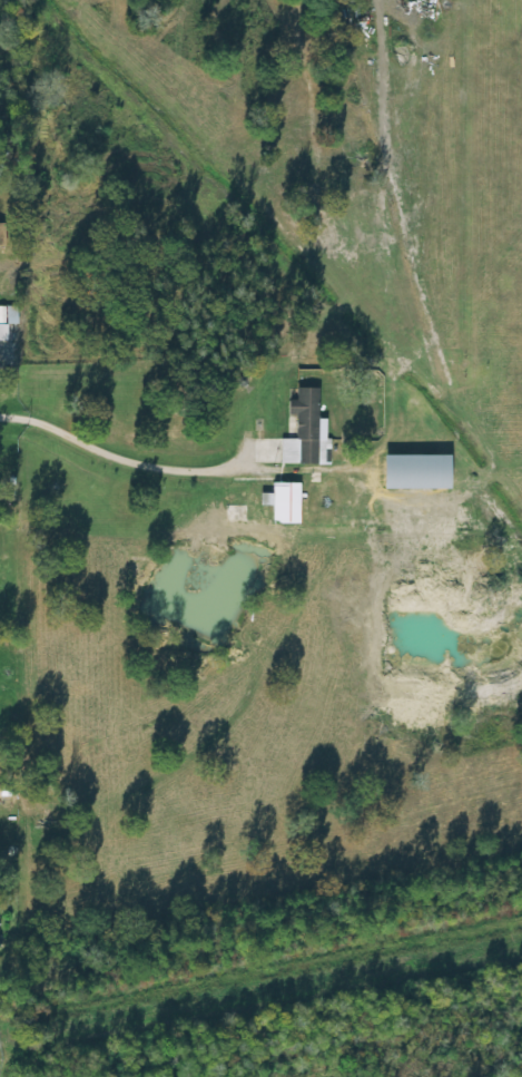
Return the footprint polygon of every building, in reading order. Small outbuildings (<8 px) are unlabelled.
[(7,322),(17,322),(17,306),(0,306),(0,340),(7,340),(7,322)] [(282,437),(281,463),(320,463),(321,388),(298,387),(297,400),(291,400),(291,415),(297,415),(297,438),(282,437)] [(388,488),(455,488),(455,454),(388,454),(388,488)] [(302,482),(274,482),(274,523),(302,523),(302,482)]
